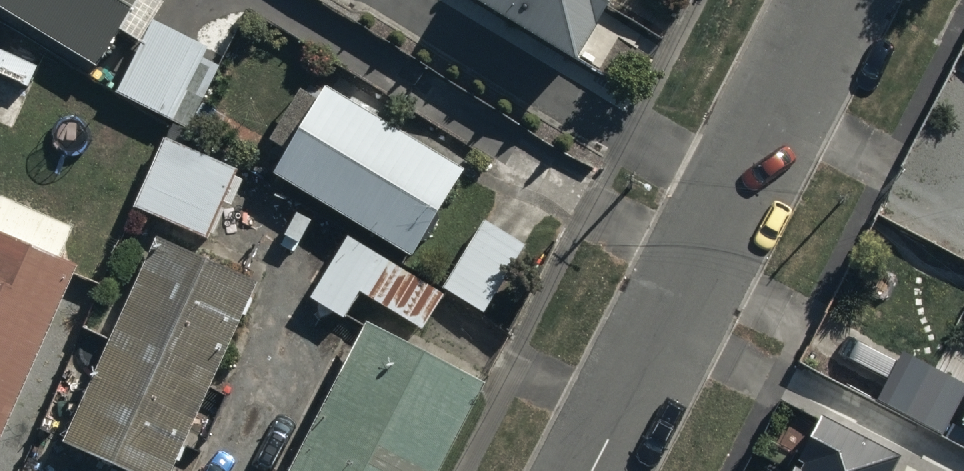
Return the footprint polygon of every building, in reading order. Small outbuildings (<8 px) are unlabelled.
[(94,60),(129,0),(0,0),(0,5),(94,60)] [(580,46),(607,0),(502,0),(580,46)] [(156,25),(122,88),(169,113),(203,50),(156,25)] [(328,89),(282,172),(412,244),(458,161),(328,89)] [(138,194),(201,228),(234,169),(171,134),(138,194)] [(522,241),(486,218),(447,281),(483,303),(522,241)] [(153,225),(60,420),(166,470),(167,470),(261,277),(153,225)] [(1,438),(76,259),(0,227),(0,437),(1,438)] [(444,291),(349,233),(313,292),(343,310),(360,283),(424,323),(444,291)] [(281,470),(435,470),(484,380),(368,316),(281,470)] [(963,391),(963,383),(896,348),(873,392),(945,428),(963,391)] [(823,414),(799,460),(804,463),(801,469),(796,466),(793,470),(891,470),(900,454),(823,414)]
